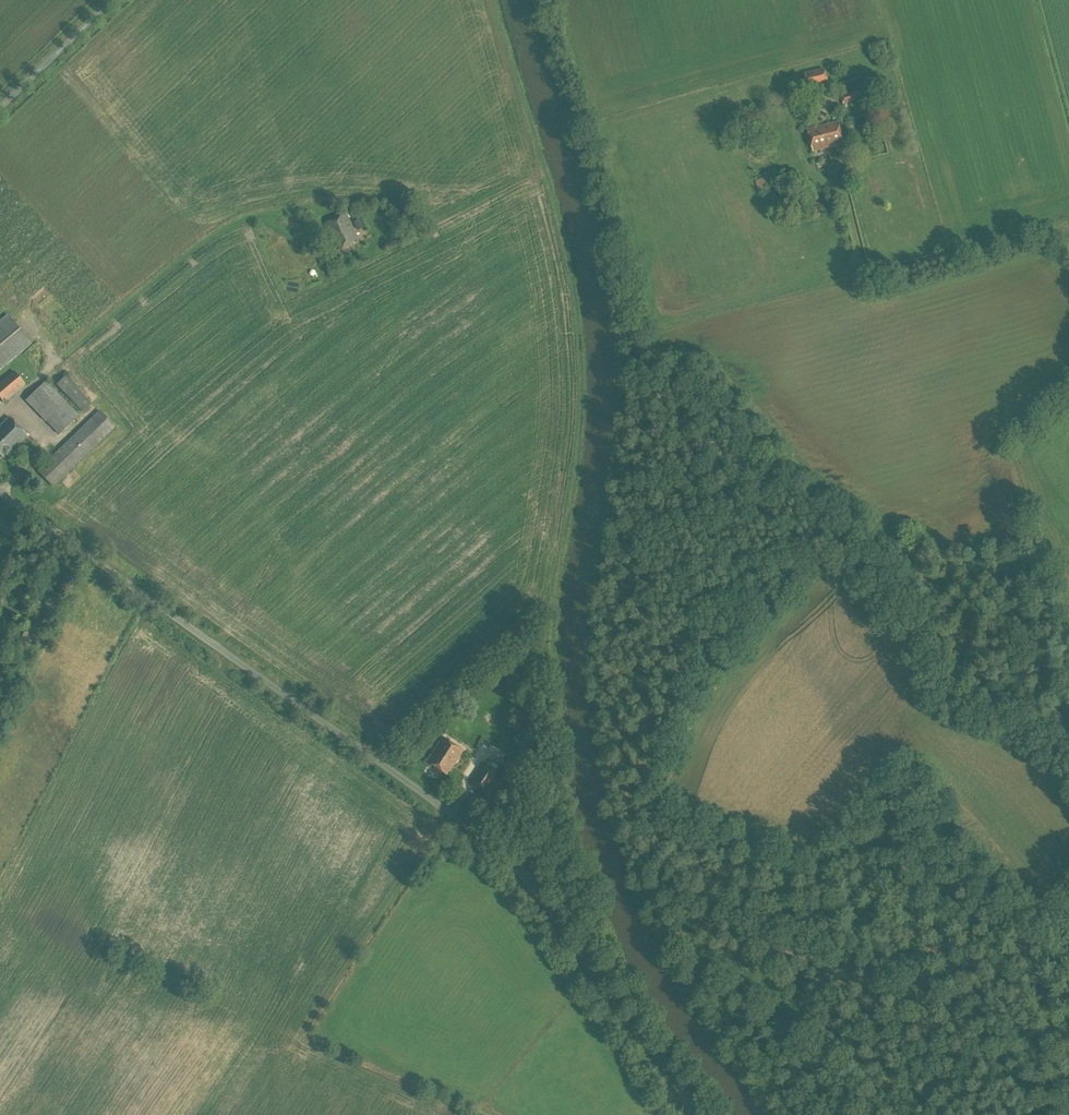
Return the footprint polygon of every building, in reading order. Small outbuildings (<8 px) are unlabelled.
[(808,88),(829,83),(825,67),(804,72),(808,88)] [(843,105),(862,100),(859,90),(841,95),(843,105)] [(838,122),(808,129),(814,150),(843,143),(838,122)] [(757,189),(778,182),(776,173),(755,180),(757,189)] [(337,250),(359,240),(346,214),(325,225),(337,250)] [(360,219),(353,222),(356,229),(363,225),(360,219)] [(32,343),(7,314),(0,320),(0,370),(32,343)] [(25,385),(14,371),(0,383),(0,398),(4,402),(25,385)] [(82,413),(92,404),(65,376),(56,385),(82,413)] [(59,435),(79,415),(46,380),(26,400),(59,435)] [(53,487),(115,427),(99,411),(37,470),(53,487)] [(18,427),(9,418),(0,428),(0,445),(18,427)] [(0,445),(0,454),(4,459),(27,436),(18,427),(0,445)] [(447,775),(463,750),(442,737),(426,761),(447,775)] [(486,793),(499,774),(482,763),(469,782),(486,793)]
